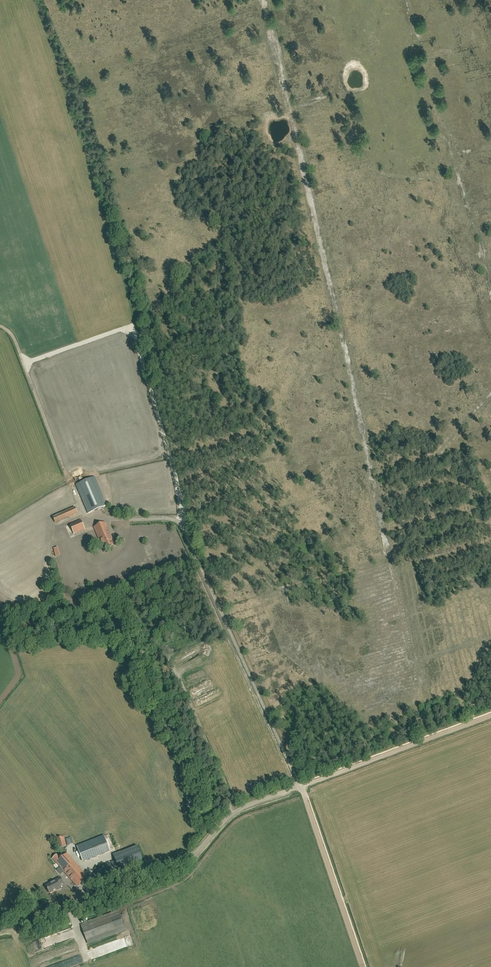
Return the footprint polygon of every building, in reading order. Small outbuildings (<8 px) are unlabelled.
[(76,485),(88,514),(106,506),(94,477),(76,485)] [(75,506),(52,517),(55,524),(78,513),(75,506)] [(80,520),(70,525),(74,534),(84,529),(80,520)] [(114,544),(105,523),(94,527),(103,548),(114,544)] [(66,844),(66,843),(64,836),(57,838),(60,848),(67,846),(66,844)] [(77,846),(83,862),(110,851),(104,836),(83,844),(77,846)] [(138,846),(114,855),(116,861),(95,869),(98,878),(143,861),(138,846)] [(52,859),(60,867),(57,870),(61,875),(64,872),(77,887),(88,878),(67,854),(60,859),(57,855),(52,859)] [(46,886),(50,893),(58,889),(58,890),(61,889),(59,885),(63,883),(60,878),(55,880),(55,881),(46,886)] [(87,944),(122,931),(125,930),(118,911),(88,922),(80,925),(87,944)]
